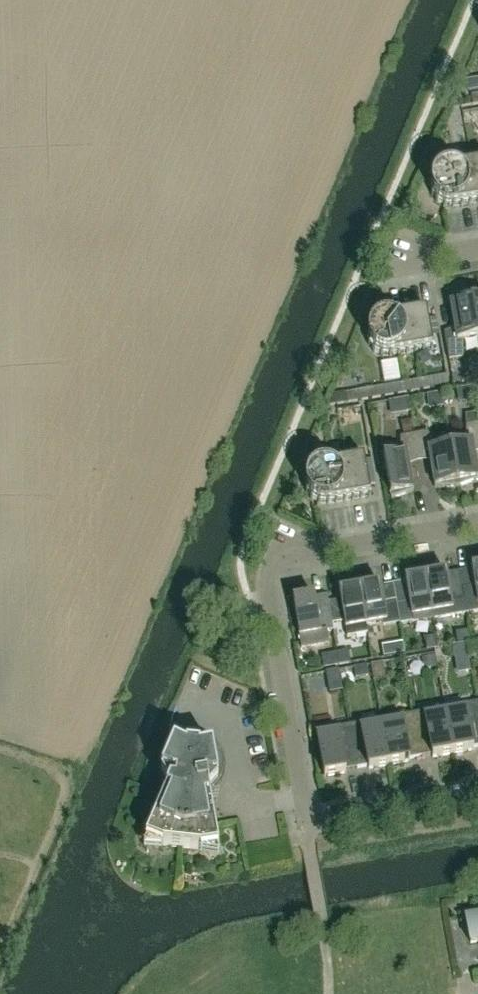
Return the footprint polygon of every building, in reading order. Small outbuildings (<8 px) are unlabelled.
[(466,81),(468,91),(477,89),(477,79),(466,81)] [(446,166),(443,167),(440,168),(438,170),(436,171),(435,172),(433,175),(432,177),(431,178),(430,180),(430,182),(429,185),(429,188),(430,190),(430,192),(430,194),(431,196),(432,197),(433,199),(434,200),(435,201),(436,202),(439,204),(441,206),(444,207),(448,208),(451,208),(454,208),(477,203),(477,160),(446,166)] [(471,294),(450,302),(450,303),(456,333),(445,335),(449,360),(463,357),(463,340),(477,337),(477,332),(471,294)] [(433,350),(426,308),(383,316),(381,316),(378,317),(375,319),(374,320),(372,322),(370,324),(369,326),(368,327),(367,330),(367,332),(366,334),(366,337),(366,338),(367,341),(367,342),(367,343),(368,345),(369,347),(370,348),(371,350),(373,352),(376,354),(378,355),(381,357),(384,357),(387,357),(391,357),(433,350)] [(449,386),(447,374),(330,395),(332,406),(449,386)] [(465,415),(466,425),(477,423),(477,413),(465,415)] [(409,420),(401,422),(403,433),(412,431),(409,420)] [(473,449),(477,448),(477,423),(466,425),(466,442),(450,445),(451,453),(458,488),(477,480),(477,475),(473,449)] [(458,488),(451,453),(450,445),(434,448),(428,432),(414,434),(419,459),(429,457),(435,487),(435,488),(458,488)] [(413,490),(408,461),(419,459),(414,434),(400,437),(400,454),(383,457),(390,495),(389,495),(391,500),(414,491),(413,490)] [(371,497),(364,456),(320,463),(318,464),(315,465),(312,467),(311,468),(309,470),(307,472),(306,475),(305,476),(304,478),(304,481),(304,484),(304,486),(304,488),(305,491),(306,492),(307,494),(308,497),(310,499),(313,501),(316,503),(320,504),(323,505),(326,505),(329,505),(371,497)] [(471,569),(472,571),(459,573),(466,613),(477,611),(477,568),(471,569)] [(466,613),(459,573),(447,575),(447,574),(426,577),(433,619),(466,613)] [(433,619),(426,577),(405,581),(405,582),(393,584),(393,586),(400,623),(400,625),(413,623),(433,619)] [(400,623),(393,586),(381,588),(381,585),(360,589),(366,624),(383,621),(383,626),(400,623)] [(368,633),(366,624),(360,589),(339,593),(339,595),(327,597),(332,623),(344,621),(347,637),(368,633)] [(332,623),(327,597),(315,599),(314,597),(293,601),(301,648),(329,643),(327,631),(332,630),(331,624),(332,623)] [(435,656),(422,658),(424,669),(436,667),(435,656)] [(367,665),(354,667),(356,679),(369,676),(367,665)] [(370,669),(373,685),(385,683),(382,667),(370,669)] [(338,669),(326,672),(327,679),(340,676),(338,669)] [(476,702),(464,705),(465,708),(445,712),(453,754),(473,750),(473,748),(477,747),(477,712),(476,702)] [(453,754),(445,712),(426,716),(425,712),(413,714),(420,757),(431,755),(432,758),(453,754)] [(420,757),(413,714),(400,716),(401,720),(381,723),(389,765),(410,762),(409,759),(420,757)] [(389,765),(381,723),(362,727),(361,723),(349,725),(357,768),(368,766),(368,769),(389,765)] [(357,768),(349,725),(336,728),(337,731),(317,735),(324,777),(346,773),(345,770),(357,768)] [(223,758),(222,756),(221,753),(220,749),(218,746),(217,745),(214,742),(213,740),(211,739),(208,737),(205,735),(203,734),(201,733),(198,732),(197,736),(191,735),(191,732),(186,732),(184,732),(180,734),(177,734),(174,736),(172,738),(170,739),(167,742),(166,743),(164,746),(162,748),(161,751),(160,754),(159,757),(158,761),(158,764),(158,767),(158,769),(159,772),(160,776),(161,778),(163,781),(164,783),(165,785),(168,787),(186,789),(190,789),(208,791),(211,789),(213,788),(214,786),(216,784),(217,783),(218,781),(220,779),(221,775),(222,773),(222,771),(223,769),(223,766),(223,764),(223,761),(223,758)] [(162,847),(186,789),(168,787),(145,840),(162,847)] [(200,851),(190,789),(186,789),(162,847),(200,851)] [(218,848),(208,791),(190,789),(200,851),(218,848)] [(466,918),(470,944),(477,943),(477,916),(466,918)]
